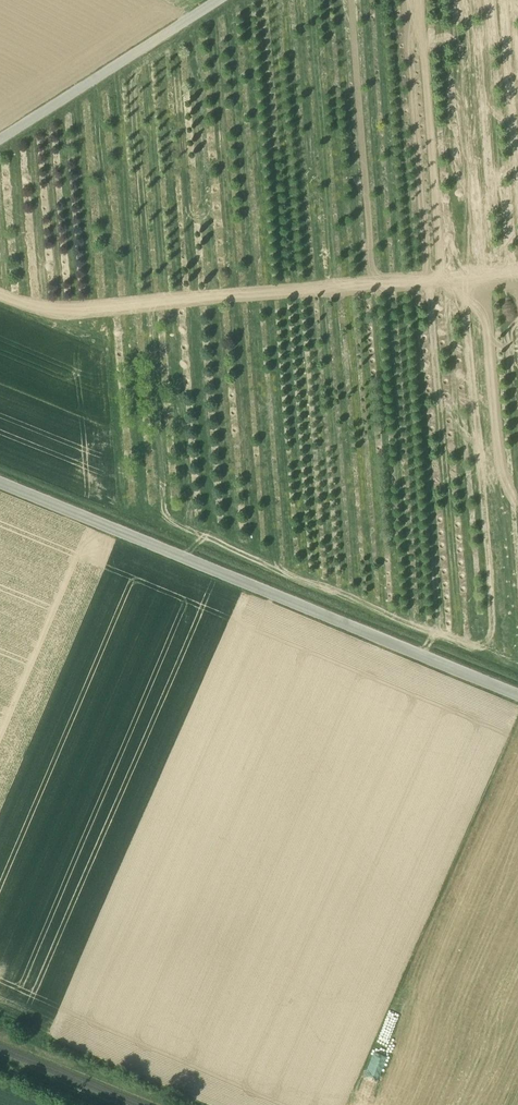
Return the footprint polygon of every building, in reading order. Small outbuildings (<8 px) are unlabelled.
[(358,1104),(373,1104),(387,1072),(374,1067),(358,1104)]
